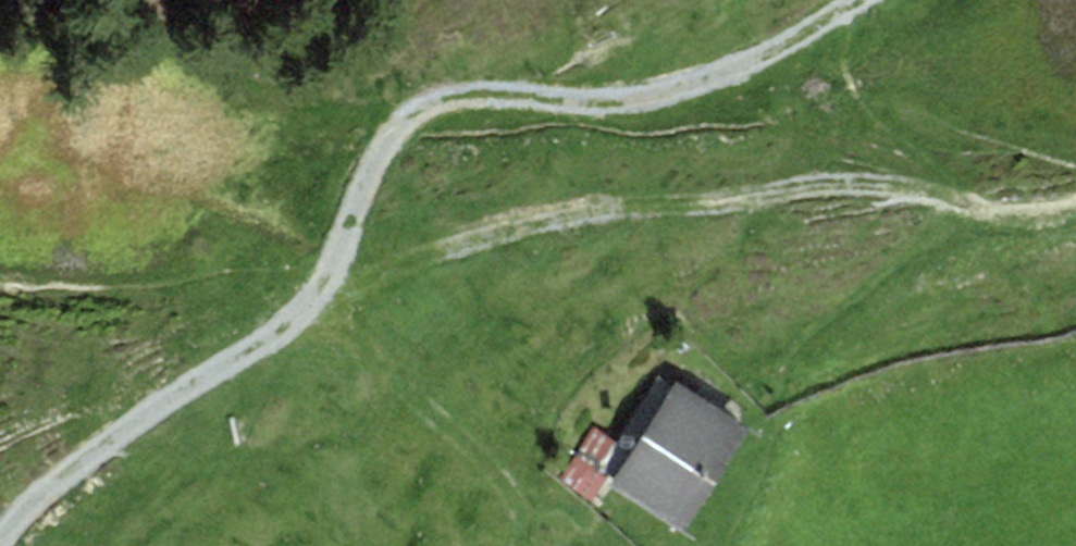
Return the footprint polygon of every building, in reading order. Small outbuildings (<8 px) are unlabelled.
[(750,426),(676,380),(612,483),(686,529),(750,426)] [(592,500),(609,475),(577,454),(561,479),(592,500)]
